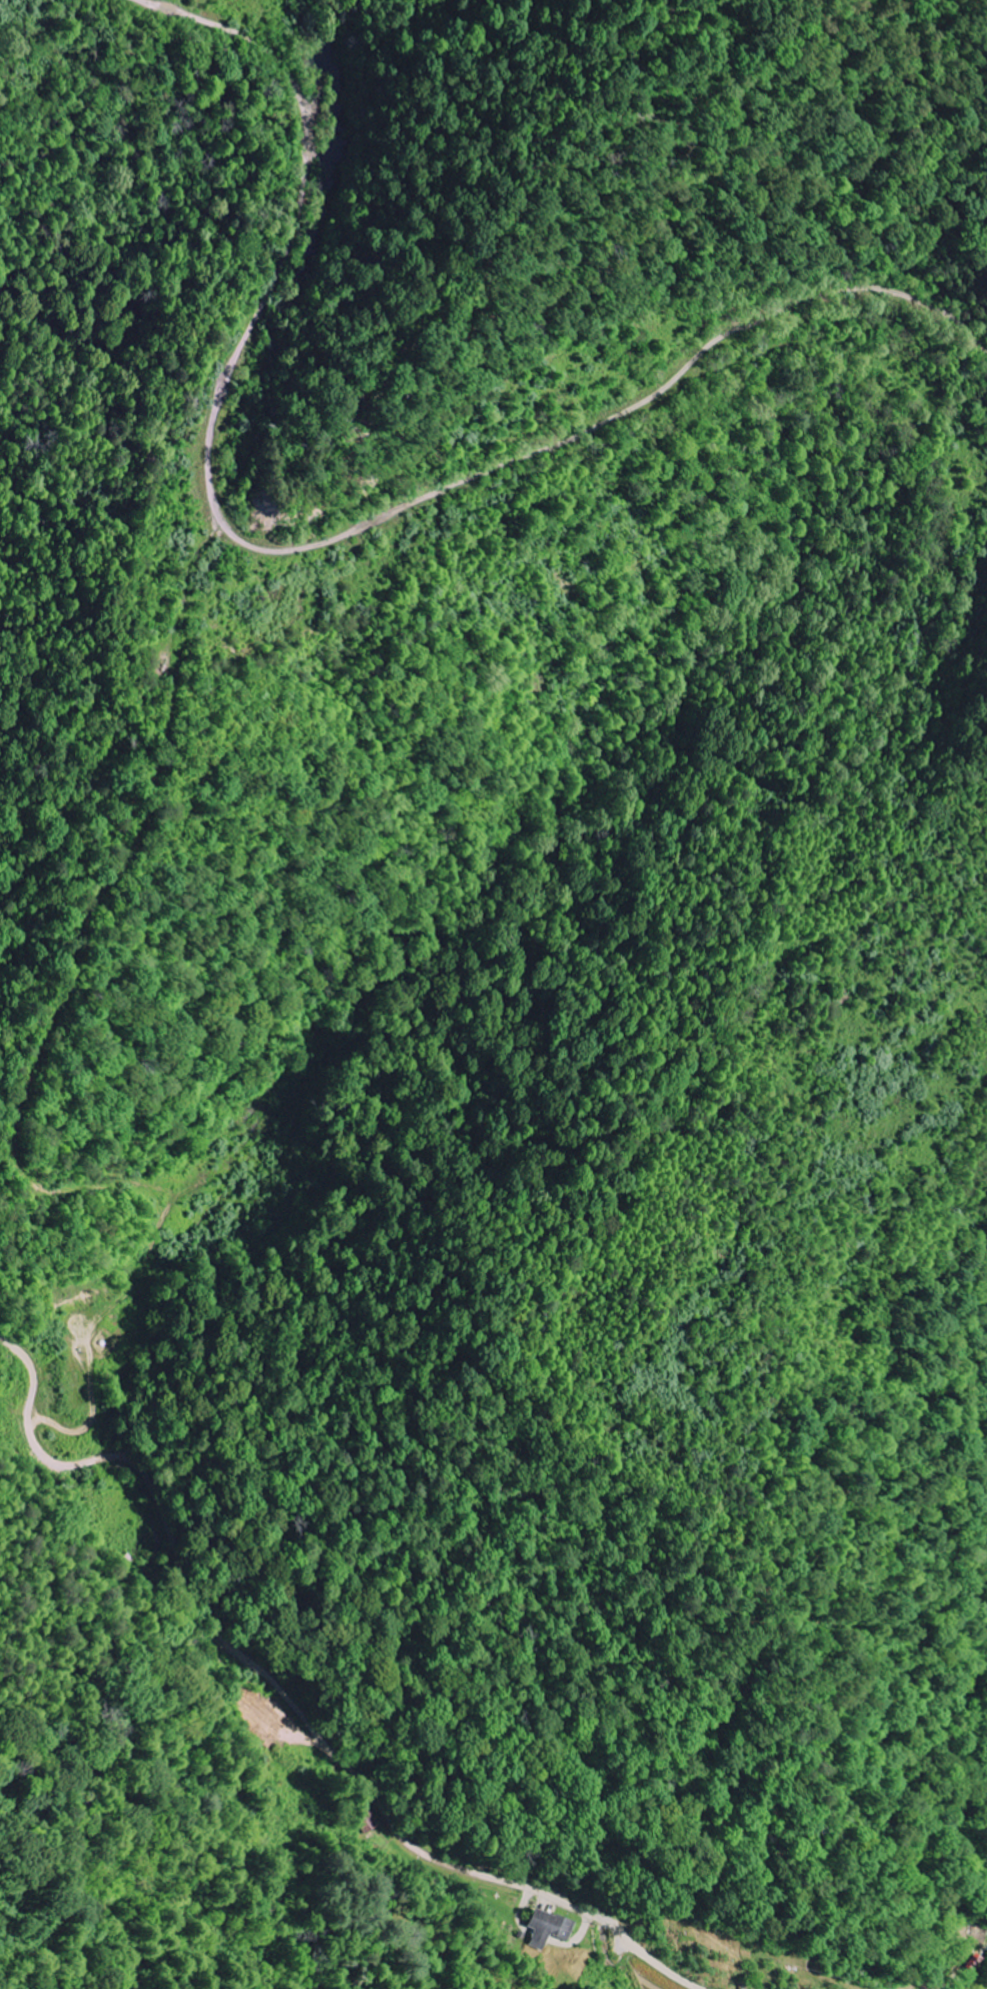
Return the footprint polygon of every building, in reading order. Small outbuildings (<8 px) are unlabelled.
[(580,1922),(540,1908),(533,1927),(538,1929),(532,1945),(547,1951),(554,1934),(573,1941),(580,1922)]
